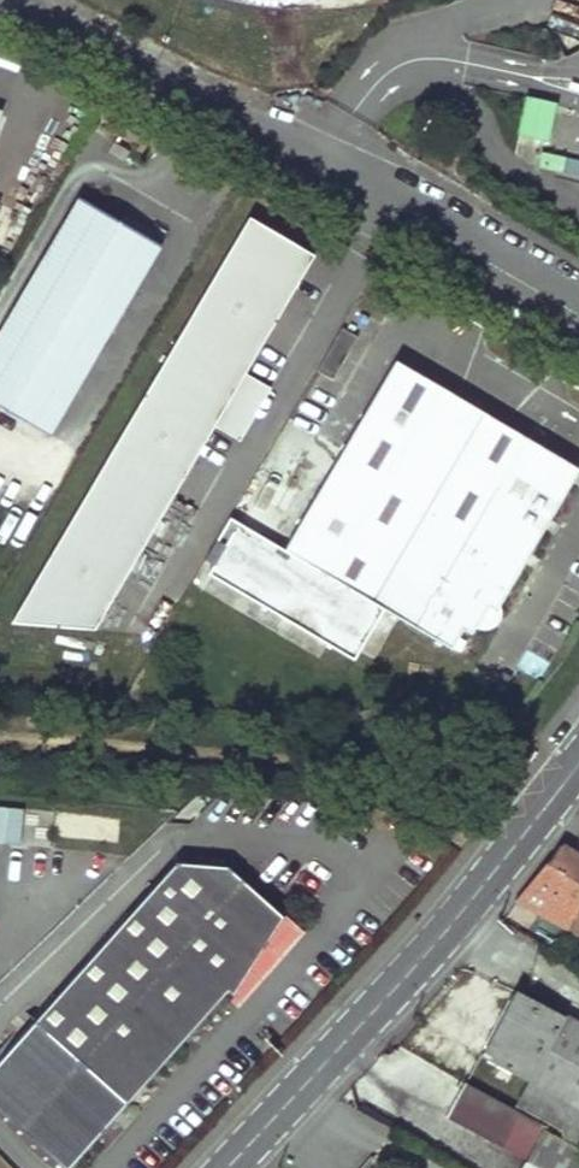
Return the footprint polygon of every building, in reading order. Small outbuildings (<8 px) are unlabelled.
[(517,134),(541,139),(548,103),(525,98),(517,134)] [(113,141),(107,151),(124,161),(130,151),(113,141)] [(542,164),(578,169),(578,153),(544,149),(542,164)] [(79,198),(0,332),(0,406),(50,435),(161,246),(79,198)] [(313,255),(248,217),(10,622),(94,627),(215,423),(236,435),(263,388),(243,375),(313,255)] [(342,326),(318,366),(334,375),(358,335),(342,326)] [(495,609),(578,468),(397,361),(284,548),(452,646),(462,628),(471,632),(487,605),(495,609)] [(54,804),(0,800),(0,838),(51,841),(54,804)] [(559,848),(548,867),(544,865),(516,902),(578,939),(578,860),(568,854),(559,848)] [(282,922),(228,872),(175,867),(0,1060),(0,1118),(56,1167),(71,1167),(226,997),(231,1002),(282,922)] [(231,1003),(238,1010),(302,936),(283,919),(282,922),(231,1002),(231,1003)] [(517,988),(481,1052),(530,1080),(517,1102),(578,1136),(578,1023),(517,988)] [(464,1089),(455,1105),(535,1148),(524,1167),(578,1167),(578,1154),(464,1089)]
